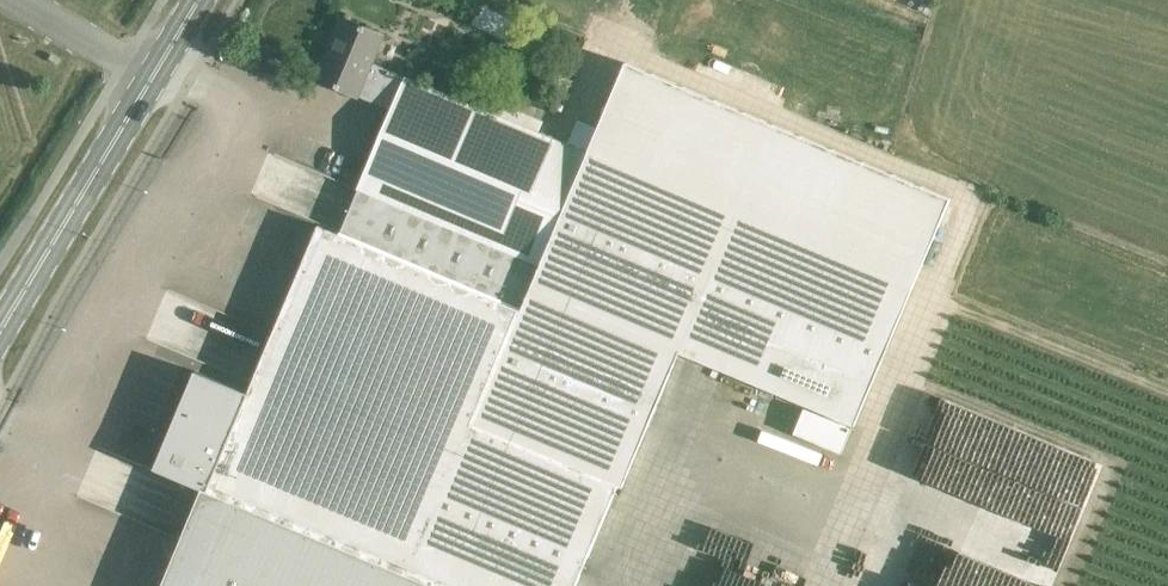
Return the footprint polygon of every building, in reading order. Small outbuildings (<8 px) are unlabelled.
[(518,22),(502,15),(494,35),(509,42),(518,22)] [(394,111),(408,77),(372,62),(383,34),(341,16),(332,37),(335,38),(317,79),(356,96),(357,95),(394,111)] [(156,468),(204,488),(209,490),(437,585),(577,585),(619,485),(623,486),(679,352),(854,425),(951,196),(627,60),(598,129),(577,121),(568,144),(538,132),(542,121),(476,93),(471,103),(408,77),(394,111),(341,235),(320,226),(318,230),(301,223),(288,254),(305,261),(250,394),(197,371),(165,448),(156,468)] [(851,428),(805,409),(794,436),(840,455),(851,428)] [(982,530),(996,478),(959,469),(945,521),(982,530)] [(163,585),(437,585),(209,490),(204,488),(163,585)]
